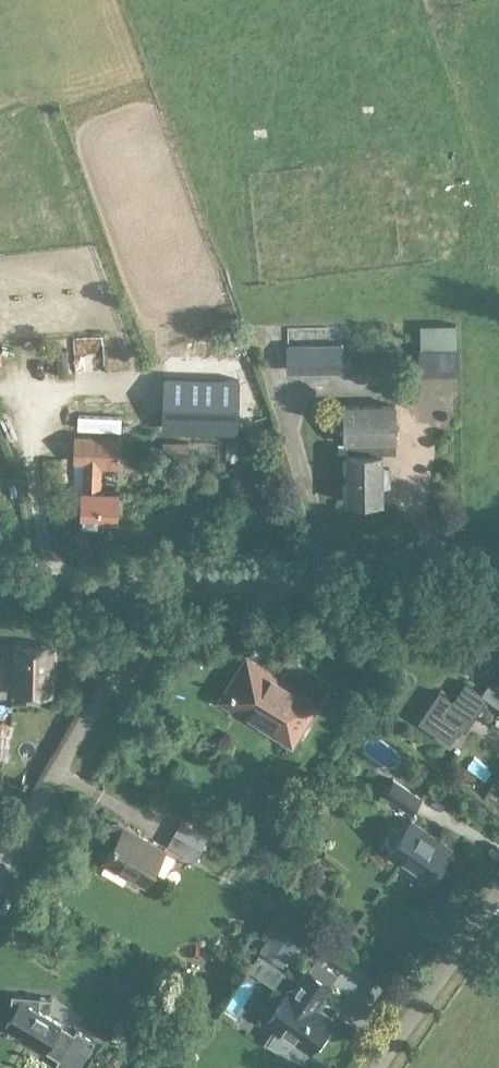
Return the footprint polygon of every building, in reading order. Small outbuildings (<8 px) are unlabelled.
[(420,348),(420,375),(459,375),(459,348),(456,348),(456,324),(420,324),(421,348),(420,348)] [(288,372),(344,371),(343,344),(287,345),(288,372)] [(238,379),(166,377),(164,425),(237,428),(238,379)] [(383,500),(382,453),(395,453),(395,441),(397,441),(397,404),(344,404),(344,442),(348,442),(348,453),(348,501),(383,500)] [(74,463),(73,489),(83,490),(84,490),(83,521),(99,522),(99,517),(117,517),(118,491),(101,491),(102,468),(120,468),(120,460),(121,452),(121,436),(75,434),(74,463)] [(163,454),(184,454),(188,454),(188,441),(164,441),(163,454)] [(53,694),(53,644),(14,643),(13,694),(53,694)] [(293,743),(331,681),(294,658),(277,685),(266,678),(272,670),(248,655),(221,699),(293,743)] [(466,731),(488,697),(465,682),(453,700),(439,691),(418,722),(450,743),(460,728),(466,731)] [(12,765),(13,745),(0,744),(0,765),(12,765)] [(399,775),(412,783),(419,771),(407,763),(399,775)] [(384,794),(411,814),(423,798),(395,778),(384,794)] [(430,879),(452,847),(413,820),(391,852),(430,879)] [(167,843),(194,859),(208,837),(181,821),(167,843)] [(147,883),(165,849),(139,834),(119,823),(114,823),(110,825),(106,831),(106,836),(108,841),(114,845),(105,859),(147,883)] [(267,933),(255,950),(258,952),(283,968),(309,929),(300,924),(282,911),(267,933)] [(276,1032),(269,1042),(285,1051),(293,1040),(310,1051),(311,1050),(333,1018),(317,1007),(332,985),(331,984),(309,968),(308,968),(293,990),(291,989),(269,1021),(279,1028),(276,1032)] [(94,1041),(76,1030),(73,1033),(59,1025),(60,1024),(39,1011),(40,997),(13,994),(10,1022),(8,1026),(30,1040),(29,1042),(43,1051),(44,1049),(58,1058),(55,1063),(63,1067),(78,1067),(94,1041)]
